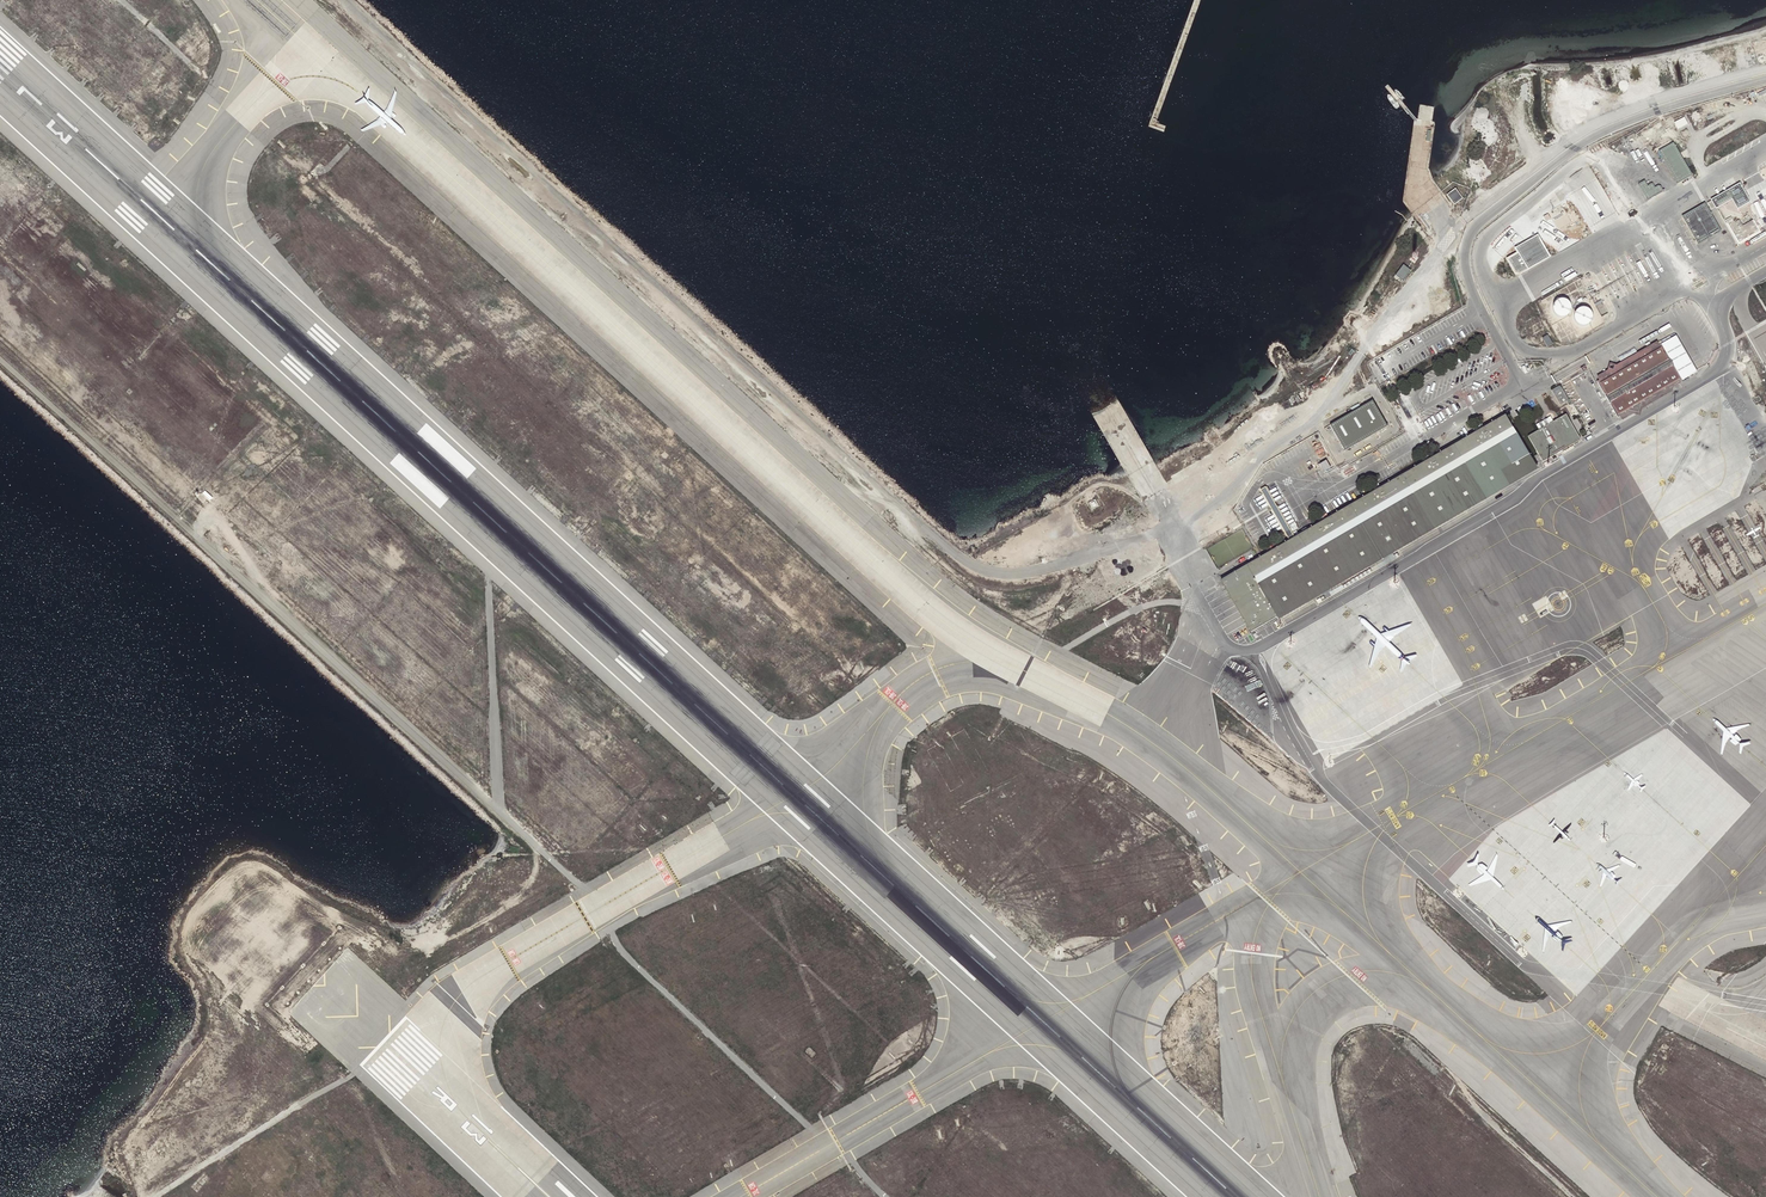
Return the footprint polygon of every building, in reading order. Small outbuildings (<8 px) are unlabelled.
[(1677,183),(1691,175),(1672,142),(1658,151),(1677,183)] [(1638,187),(1646,201),(1661,192),(1662,191),(1660,187),(1657,187),(1654,189),(1651,184),(1646,187),(1643,182),(1638,185),(1638,187)] [(1749,202),(1738,185),(1711,201),(1715,208),(1731,199),(1737,208),(1749,202)] [(1455,189),(1447,195),(1454,205),(1463,199),(1455,189)] [(1718,231),(1703,205),(1682,217),(1698,243),(1718,231)] [(1517,253),(1507,259),(1515,272),(1519,274),(1549,257),(1537,237),(1516,249),(1517,253)] [(1555,300),(1554,302),(1554,305),(1555,308),(1556,310),(1559,312),(1561,313),(1564,313),(1567,312),(1569,310),(1571,308),(1571,305),(1571,302),(1570,300),(1568,297),(1566,296),(1563,295),(1560,296),(1557,297),(1555,300)] [(1577,310),(1576,313),(1575,316),(1576,319),(1577,321),(1579,323),(1582,325),(1585,325),(1587,324),(1590,323),(1592,321),(1593,318),(1593,315),(1592,312),(1591,310),(1588,308),(1586,307),(1583,307),(1580,308),(1577,310)] [(1675,337),(1660,346),(1661,348),(1679,380),(1681,382),(1696,373),(1675,337)] [(1679,380),(1661,348),(1598,384),(1617,417),(1679,380)] [(1373,403),(1331,427),(1345,452),(1388,428),(1373,403)] [(1566,415),(1528,437),(1543,463),(1581,441),(1566,415)] [(1263,560),(1222,584),(1251,632),(1277,617),(1279,620),(1539,468),(1507,418),(1263,560)] [(205,490),(201,494),(210,503),(214,498),(205,490)]
